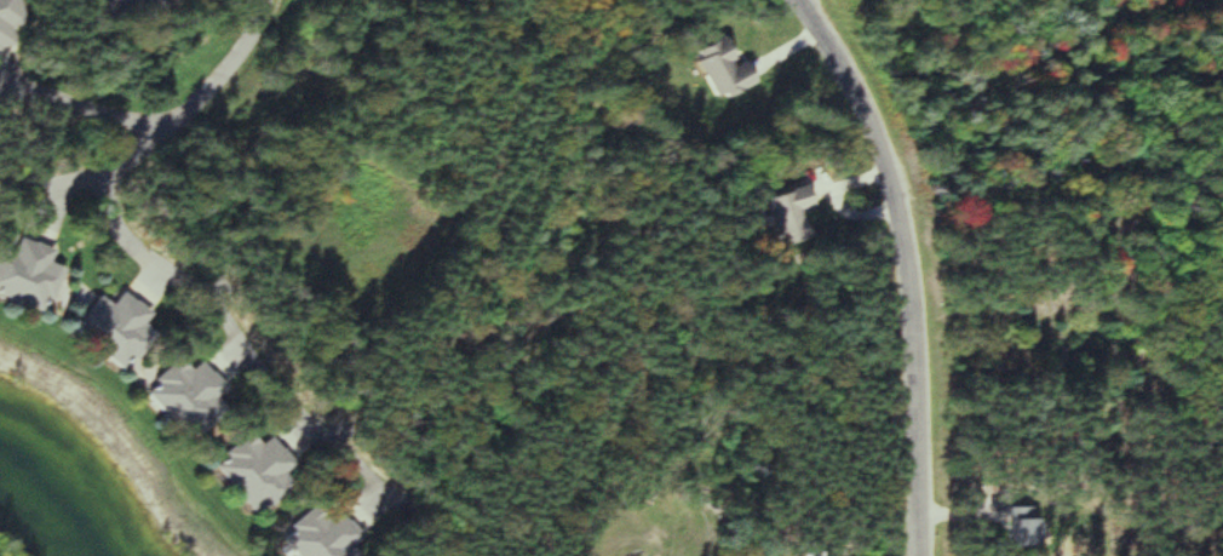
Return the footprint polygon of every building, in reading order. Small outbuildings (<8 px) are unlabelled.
[(30,28),(24,0),(0,0),(0,35),(30,28)] [(715,36),(685,53),(709,96),(739,80),(715,36)] [(800,239),(793,211),(805,207),(800,187),(758,198),(771,247),(800,239)] [(0,267),(0,293),(51,316),(73,269),(58,262),(63,254),(16,232),(0,267)] [(80,332),(133,371),(166,326),(127,296),(120,305),(107,295),(80,332)] [(208,362),(199,369),(195,362),(152,391),(182,435),(234,400),(208,362)] [(301,467),(281,437),(270,444),(263,434),(221,461),(255,513),(291,490),(284,478),(301,467)] [(1021,508),(1000,508),(999,547),(1021,547),(1021,508)] [(312,519),(290,537),(305,555),(344,555),(312,519)]
